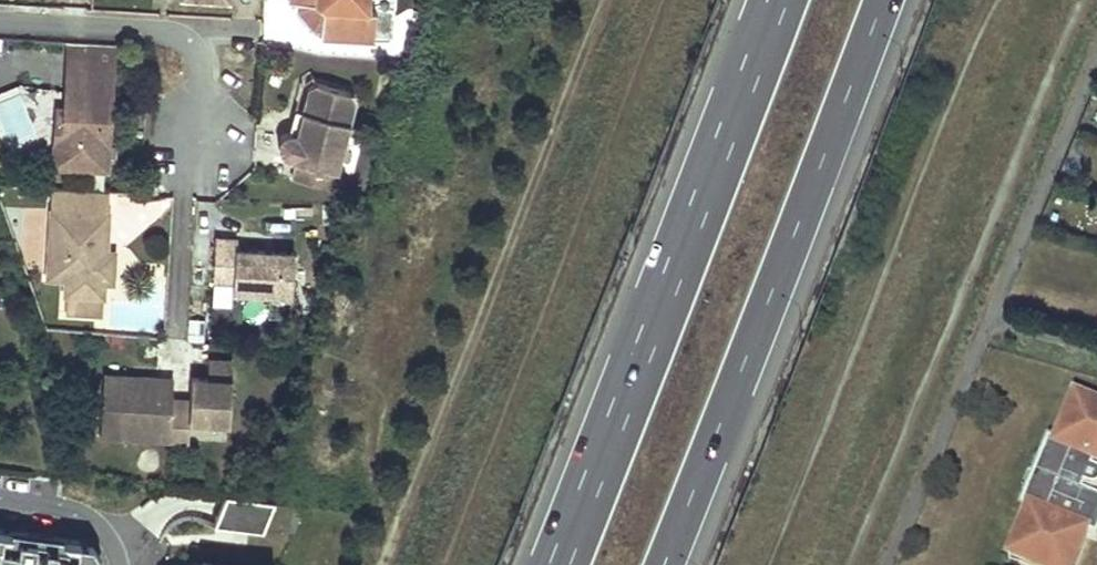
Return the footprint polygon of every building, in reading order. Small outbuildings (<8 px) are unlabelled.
[(314,27),(321,27),(322,7),(315,0),(312,0),(298,0),(297,6),(314,27)] [(322,7),(321,27),(320,37),(373,40),(375,10),(368,10),(369,0),(312,0),(315,0),(322,7)] [(105,66),(59,62),(53,123),(45,123),(42,168),(95,172),(105,66)] [(311,83),(303,87),(294,120),(291,133),(288,132),(285,132),(283,132),(282,132),(279,133),(276,135),(274,138),(273,140),(272,144),(272,147),(273,150),(275,153),(277,155),(280,157),(283,157),(284,158),(292,159),(287,178),(326,189),(331,168),(325,167),(333,138),(339,139),(350,99),(345,92),(311,83)] [(288,132),(291,133),(294,120),(287,117),(283,132),(285,132),(288,132)] [(331,168),(339,139),(333,138),(325,167),(331,168)] [(96,211),(38,208),(32,277),(51,278),(50,294),(53,294),(52,312),(69,313),(70,295),(87,296),(90,297),(91,281),(99,282),(101,260),(92,260),(93,250),(96,211)] [(232,278),(232,289),(291,292),(293,249),(235,246),(236,237),(214,236),(212,277),(232,278)] [(101,250),(93,250),(92,260),(101,260),(101,250)] [(85,314),(87,296),(70,295),(69,313),(85,314)] [(207,371),(231,369),(230,355),(206,357),(207,371)] [(87,374),(87,382),(122,385),(123,376),(87,374)] [(158,379),(123,376),(122,385),(87,382),(84,427),(104,428),(104,436),(152,440),(171,441),(173,421),(212,423),(215,381),(174,378),(173,400),(172,407),(156,405),(156,399),(158,379)] [(173,400),(156,399),(156,405),(172,407),(173,400)] [(1084,404),(1074,400),(1067,419),(1077,423),(1084,404)] [(1084,404),(1077,423),(1067,419),(1055,448),(1049,445),(1021,511),(1028,514),(1016,542),(1026,546),(1018,564),(1019,564),(1063,564),(1064,562),(1070,564),(1074,564),(1086,537),(1096,542),(1096,540),(1096,410),(1084,404)] [(83,435),(104,436),(104,428),(84,427),(83,435)] [(270,503),(222,497),(214,527),(263,533),(270,503)] [(89,560),(76,554),(73,562),(67,560),(76,552),(0,541),(0,564),(87,564),(89,560)] [(1016,542),(1008,561),(1018,564),(1026,546),(1016,542)]
